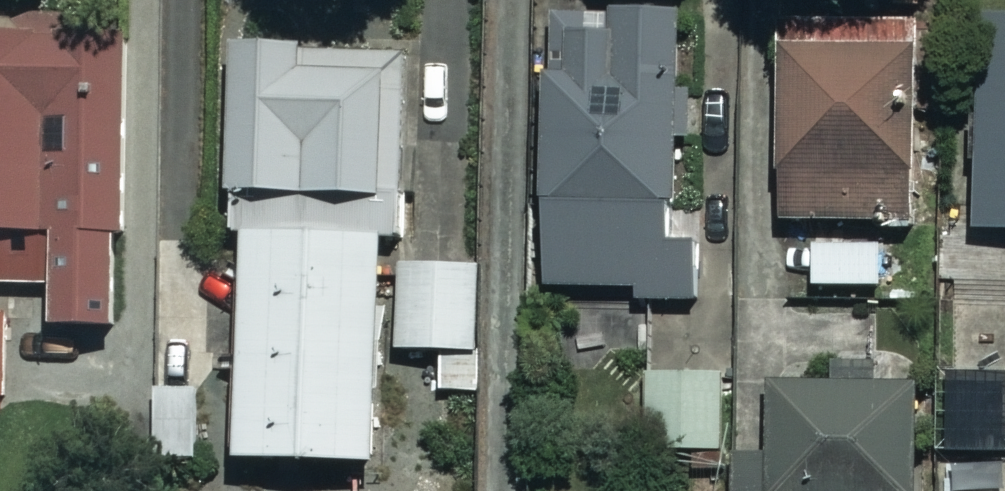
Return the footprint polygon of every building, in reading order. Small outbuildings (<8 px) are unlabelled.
[(692,249),(697,14),(560,11),(554,291),(702,294),(703,249),(692,249)] [(937,22),(783,21),(782,238),(936,239),(937,22)] [(991,21),(985,233),(1004,233),(1004,21),(991,21)] [(0,39),(0,262),(4,262),(3,287),(67,288),(66,327),(130,328),(136,42),(0,39)] [(410,61),(245,58),(242,235),(256,235),(253,464),(389,466),(393,239),(407,239),(410,61)] [(890,250),(822,250),(822,289),(890,289),(890,250)] [(202,251),(161,252),(163,461),(204,461),(202,251)] [(486,267),(410,264),(407,352),(447,353),(446,393),(481,394),(486,267)] [(726,380),(655,384),(659,454),(730,450),(726,380)] [(778,388),(778,460),(742,460),(742,490),(925,490),(926,389),(778,388)]
